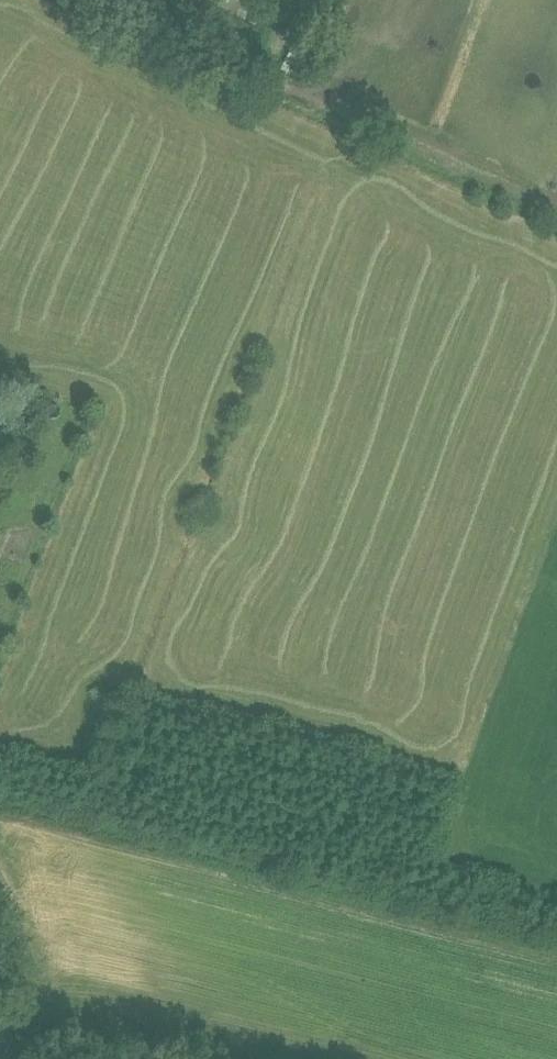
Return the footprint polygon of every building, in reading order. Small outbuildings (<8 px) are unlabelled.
[(280,70),(292,74),(299,75),(315,35),(298,28),(280,70)]
